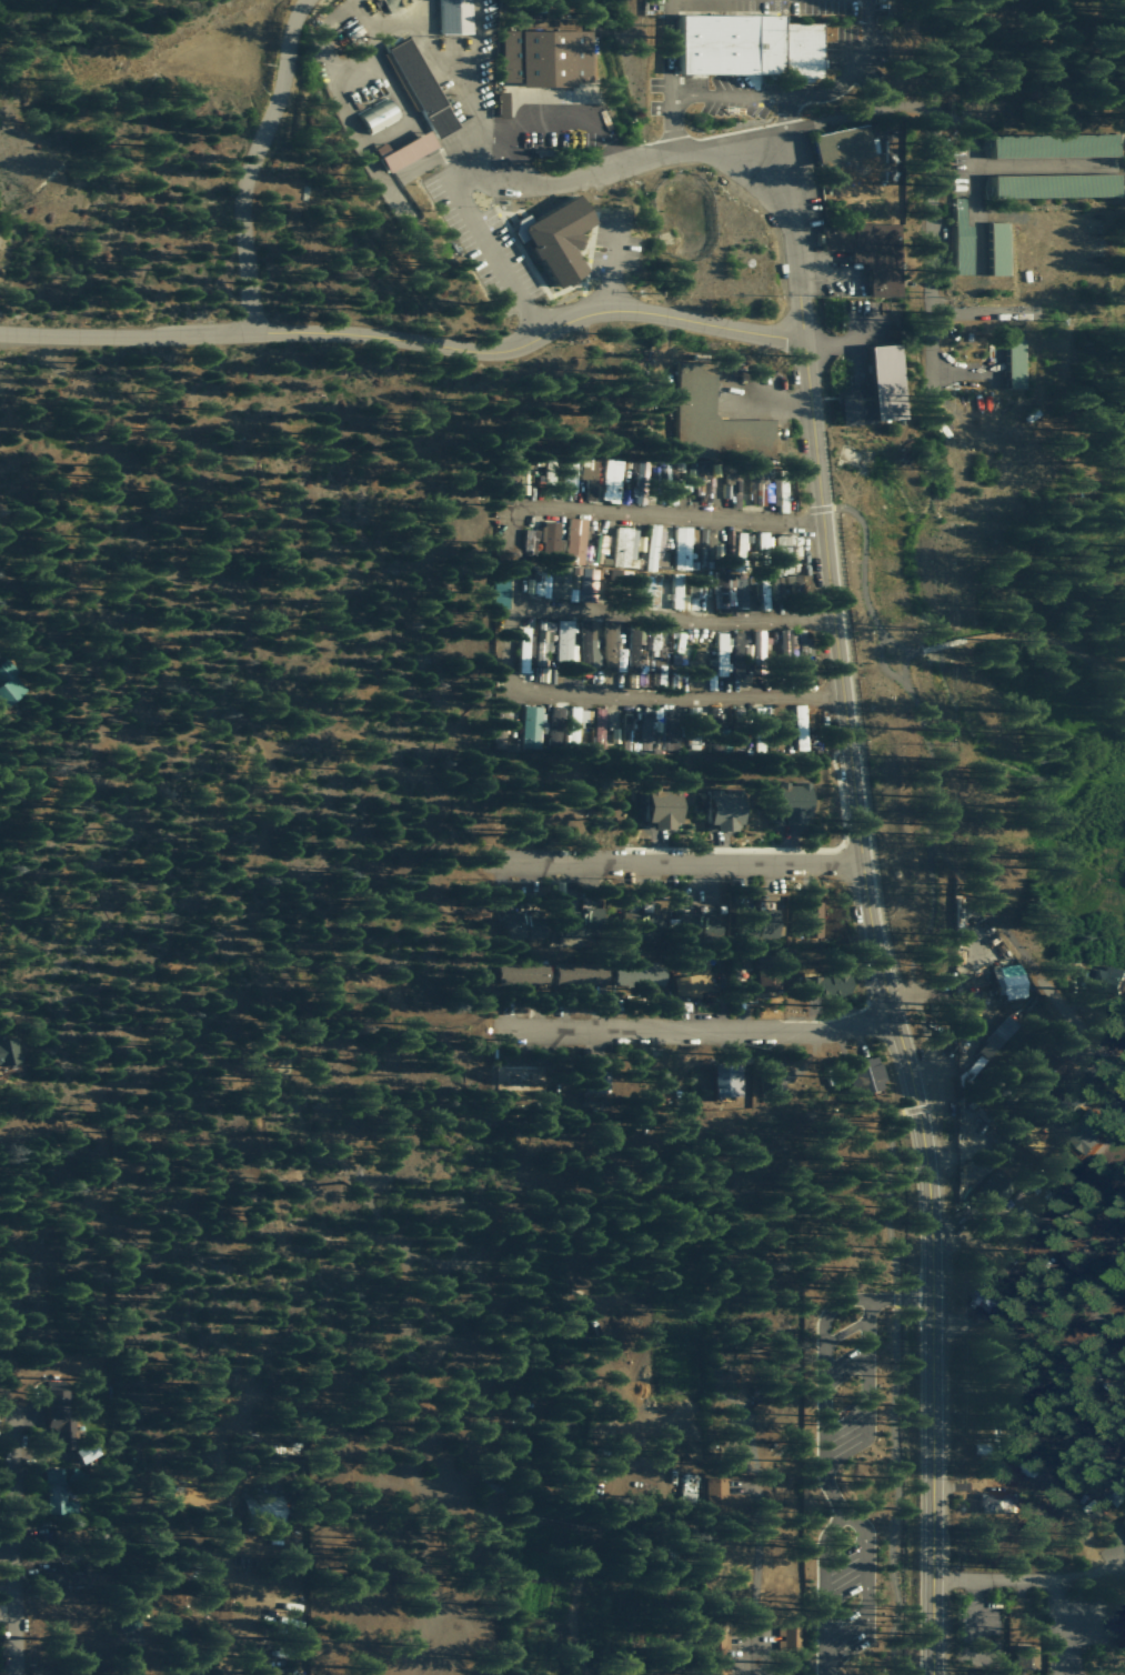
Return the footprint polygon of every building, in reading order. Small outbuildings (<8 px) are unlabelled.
[(441,34),(473,33),(472,0),(441,0),(441,34)] [(683,76),(823,75),(823,23),(785,24),(785,15),(682,15),(683,76)] [(576,86),(576,82),(592,83),(593,32),(504,30),(503,86),(576,86)] [(386,50),(436,140),(459,127),(409,38),(386,50)] [(499,118),(509,118),(509,92),(499,92),(499,118)] [(369,132),(400,119),(393,101),(361,113),(369,132)] [(874,157),(868,125),(814,135),(820,167),(874,157)] [(380,158),(390,173),(439,147),(429,130),(380,158)] [(994,136),(994,159),(1119,156),(1119,134),(994,136)] [(887,184),(901,184),(900,138),(886,138),(887,184)] [(535,166),(557,166),(556,153),(535,153),(535,166)] [(995,198),(1120,197),(1120,175),(995,176),(995,198)] [(525,232),(560,290),(590,272),(574,248),(582,250),(585,237),(577,234),(595,223),(579,195),(526,225),(525,232)] [(956,275),(974,275),(973,226),(966,226),(966,198),(954,198),(956,275)] [(1009,222),(990,222),(991,276),(1010,276),(1009,222)] [(870,297),(903,297),(902,226),(824,226),(825,251),(852,251),(852,265),(870,264),(870,297)] [(847,295),(847,284),(824,283),(823,294),(847,295)] [(1008,389),(1026,389),(1025,339),(1008,339),(1008,389)] [(873,347),(876,421),(906,420),(902,345),(873,347)] [(863,418),(871,417),(870,388),(852,389),(853,394),(842,395),(843,426),(864,425),(863,418)] [(623,461),(605,459),(601,502),(619,503),(623,461)] [(596,501),(597,460),(583,460),(582,501),(596,501)] [(714,461),(690,460),(689,483),(675,482),(674,497),(683,497),(683,491),(698,492),(698,502),(712,502),(714,461)] [(669,465),(649,465),(649,462),(635,462),(635,504),(646,504),(646,493),(669,493),(669,465)] [(563,491),(576,492),(577,465),(563,465),(563,491)] [(768,506),(766,473),(750,473),(751,506),(768,506)] [(743,504),(744,475),(726,474),(725,499),(733,499),(732,504),(743,504)] [(789,513),(787,479),(774,479),(776,514),(789,513)] [(566,562),(591,563),(592,545),(586,545),(587,519),(568,518),(566,562)] [(561,559),(563,523),(543,522),(542,559),(561,559)] [(659,525),(648,524),(647,571),(656,571),(656,567),(668,567),(669,558),(658,558),(659,525)] [(639,569),(640,560),(636,560),(637,528),(616,527),(614,568),(639,569)] [(690,561),(691,527),(675,527),(675,569),(698,570),(699,562),(690,561)] [(708,529),(700,529),(699,568),(707,568),(708,529)] [(541,531),(525,530),(525,550),(541,550),(541,531)] [(759,549),(772,549),(772,533),(759,533),(759,549)] [(611,536),(598,534),(595,561),(601,562),(602,552),(609,553),(611,536)] [(770,606),(797,606),(797,574),(800,574),(800,546),(792,546),(792,536),(776,536),(777,574),(770,574),(770,606)] [(571,590),(582,590),(581,567),(570,568),(571,590)] [(532,598),(569,599),(570,569),(536,568),(536,583),(532,582),(532,598)] [(748,609),(747,578),(727,578),(727,572),(714,572),(715,609),(728,609),(728,599),(736,599),(736,609),(748,609)] [(651,605),(653,574),(639,573),(637,604),(651,605)] [(683,574),(673,574),(672,609),(682,609),(683,574)] [(493,609),(508,609),(509,581),(494,581),(493,609)] [(702,588),(688,589),(689,610),(703,610),(702,588)] [(537,651),(553,651),(554,622),(538,621),(537,651)] [(557,662),(567,662),(567,668),(576,668),(577,622),(558,621),(557,662)] [(598,622),(579,622),(581,669),(599,668),(598,622)] [(605,625),(606,670),(626,669),(625,625),(605,625)] [(530,628),(521,627),(519,673),(528,673),(530,628)] [(637,671),(637,679),(647,679),(647,661),(643,661),(644,630),(630,629),(629,670),(637,671)] [(780,664),(796,664),(795,642),(791,642),(791,630),(780,630),(780,664)] [(766,631),(753,631),(752,640),(743,640),(743,633),(734,633),(732,676),(765,677),(766,631)] [(716,677),(726,677),(727,634),(717,634),(716,677)] [(651,650),(664,650),(664,637),(651,636),(651,650)] [(678,665),(679,658),(693,658),(694,647),(672,646),(672,665),(678,665)] [(27,693),(6,660),(0,664),(0,710),(27,693)] [(665,689),(665,671),(658,670),(657,688),(665,689)] [(522,750),(541,750),(541,739),(560,740),(561,708),(547,707),(524,706),(522,750)] [(795,706),(797,752),(807,752),(805,706),(795,706)] [(567,745),(578,745),(579,722),(591,723),(592,709),(569,708),(567,745)] [(606,708),(595,708),(594,743),(606,743),(606,708)] [(624,751),(677,753),(678,743),(674,743),(674,732),(661,732),(661,720),(653,720),(653,708),(641,708),(641,717),(625,716),(624,751)] [(754,722),(763,722),(763,708),(754,708),(754,722)] [(728,721),(710,722),(710,744),(728,743),(728,721)] [(782,824),(813,822),(810,783),(779,785),(782,824)] [(718,833),(744,833),(743,791),(708,792),(709,826),(717,825),(718,833)] [(655,831),(682,831),(681,792),(648,792),(649,823),(655,823),(655,831)] [(759,936),(781,937),(783,903),(761,902),(759,936)] [(504,917),(508,943),(559,934),(554,908),(504,917)] [(620,910),(619,938),(661,940),(662,912),(620,910)] [(681,939),(700,938),(698,911),(679,913),(681,939)] [(759,992),(782,992),(780,950),(757,951),(759,992)] [(676,996),(703,995),(703,990),(713,989),(711,955),(689,956),(690,975),(674,976),(676,996)] [(498,964),(498,983),(549,981),(548,962),(498,964)] [(607,964),(557,963),(556,984),(607,985),(607,964)] [(617,963),(616,985),(665,985),(666,964),(617,963)] [(1026,996),(1025,965),(995,966),(997,998),(1026,996)] [(1124,988),(1124,968),(1107,965),(1106,970),(1093,968),(1090,983),(1124,990),(1124,988)] [(852,975),(802,974),(802,996),(851,997),(852,975)] [(691,1001),(673,1002),(673,1011),(691,1010),(691,1001)] [(1002,1042),(1018,1025),(1007,1015),(991,1032),(1002,1042)] [(20,1061),(16,1036),(5,1038),(5,1034),(0,1034),(0,1064),(20,1061)] [(1035,1068),(1053,1084),(1067,1067),(1050,1051),(1035,1068)] [(853,1095),(885,1087),(877,1056),(845,1064),(853,1095)] [(790,1062),(761,1062),(761,1091),(785,1090),(785,1081),(790,1081),(790,1062)] [(715,1096),(741,1095),(741,1064),(714,1064),(715,1096)] [(497,1068),(498,1096),(547,1095),(546,1067),(497,1068)] [(609,1092),(609,1070),(595,1070),(595,1092),(609,1092)] [(1099,1091),(1084,1077),(1067,1097),(1082,1110),(1099,1091)] [(1076,1138),(1100,1155),(1116,1132),(1092,1115),(1076,1138)] [(1000,1313),(1008,1296),(980,1282),(972,1299),(1000,1313)] [(54,1448),(78,1447),(79,1464),(99,1463),(98,1445),(78,1446),(77,1414),(68,1414),(67,1384),(46,1385),(48,1429),(54,1429),(54,1448)] [(66,1501),(66,1469),(47,1468),(46,1515),(79,1516),(79,1501),(66,1501)] [(706,1479),(707,1511),(729,1511),(728,1478),(706,1479)] [(245,1500),(249,1522),(263,1519),(265,1528),(287,1524),(281,1493),(245,1500)] [(1011,1512),(1011,1494),(983,1494),(983,1513),(1011,1512)] [(283,1549),(298,1550),(298,1539),(284,1539),(283,1549)] [(46,1589),(106,1589),(105,1564),(81,1565),(81,1569),(61,1569),(61,1574),(46,1574),(46,1589)] [(779,1636),(785,1636),(786,1649),(801,1649),(801,1626),(778,1627),(779,1636)] [(710,1633),(711,1674),(730,1674),(729,1632),(710,1633)] [(1018,1670),(1036,1667),(1032,1645),(1015,1648),(1018,1670)]
